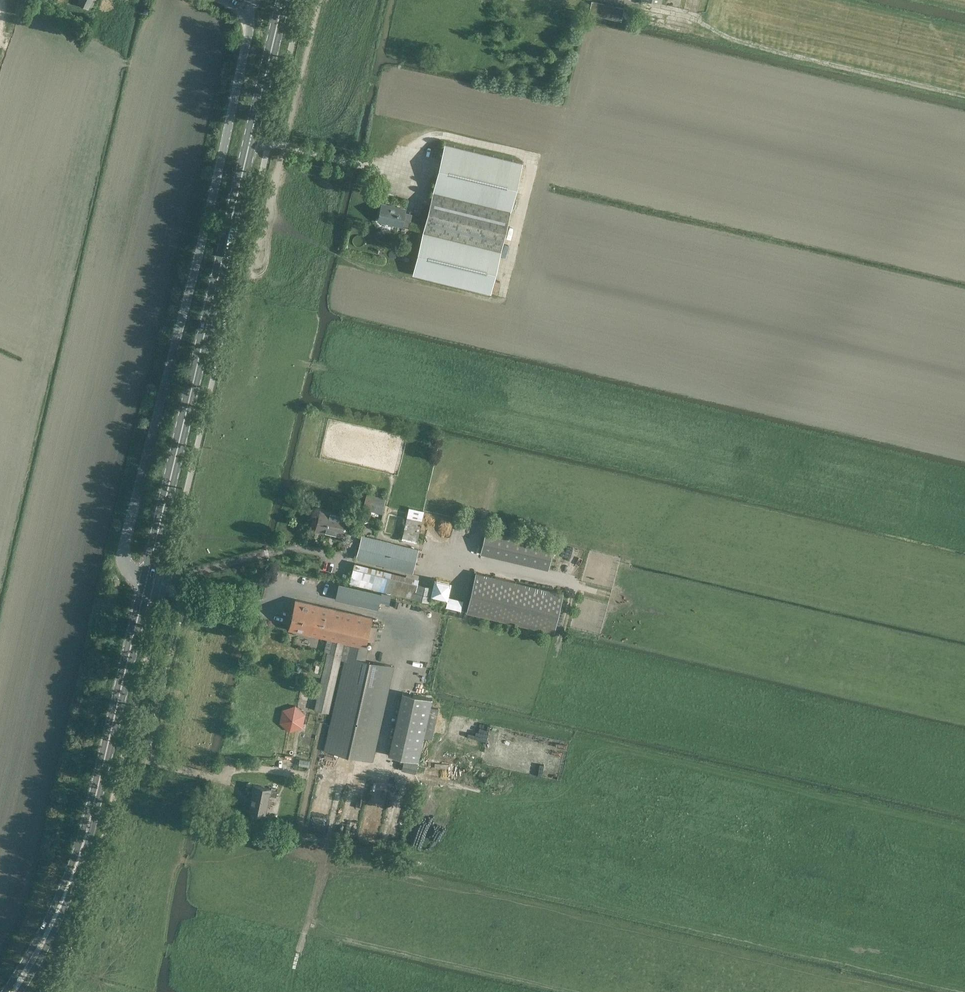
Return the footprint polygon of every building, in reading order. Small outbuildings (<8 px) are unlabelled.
[(76,11),(85,15),(91,0),(81,0),(76,11)] [(445,143),(433,192),(510,211),(511,211),(522,162),(445,143)] [(510,211),(433,192),(423,230),(501,249),(510,211)] [(404,211),(405,208),(382,202),(378,219),(401,225),(402,223),(409,225),(412,213),(404,211)] [(500,249),(423,230),(414,269),(491,288),(500,249)] [(364,509),(381,513),(385,498),(367,494),(364,509)] [(407,517),(406,520),(402,539),(416,542),(423,511),(409,507),(407,517)] [(340,536),(342,528),(345,514),(320,508),(315,530),(340,536)] [(487,526),(480,553),(548,570),(555,543),(487,526)] [(362,536),(356,558),(412,573),(418,550),(362,536)] [(569,557),(577,558),(578,548),(570,547),(569,557)] [(354,567),(350,582),(413,598),(429,602),(433,585),(417,581),(418,578),(355,562),(354,567)] [(563,594),(508,581),(475,572),(465,611),(553,633),(563,594)] [(382,593),(343,584),(339,583),(335,598),(339,599),(378,608),(380,601),(382,593)] [(372,761),(389,686),(393,667),(364,660),(367,647),(365,646),(372,618),(296,600),(289,629),(328,638),(325,651),(328,652),(325,664),(314,710),(329,712),(340,660),(344,661),(324,750),(372,761)] [(431,699),(412,694),(402,692),(387,754),(405,758),(417,761),(431,699)] [(302,727),(305,714),(295,706),(283,710),(280,722),(290,731),(302,727)] [(402,771),(414,773),(417,761),(405,758),(402,771)] [(253,792),(249,810),(265,814),(271,789),(253,785),(252,792),(253,792)]
